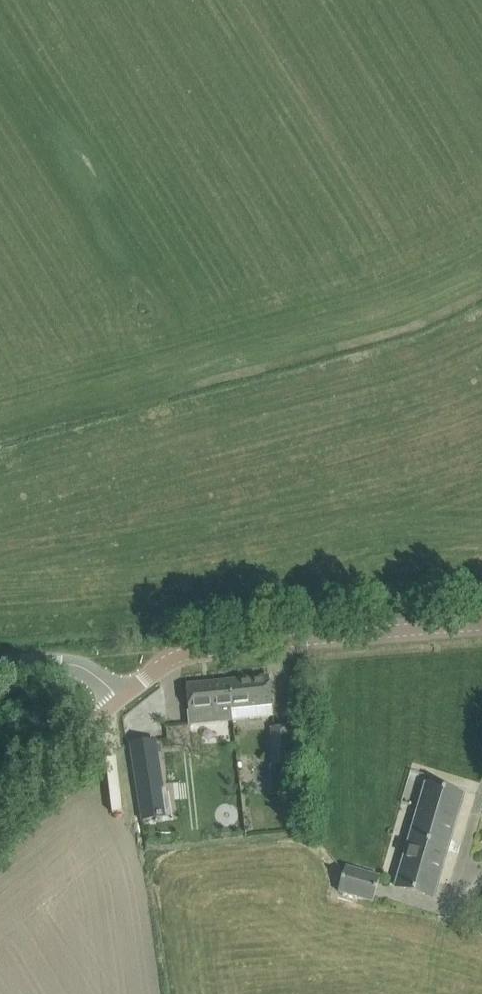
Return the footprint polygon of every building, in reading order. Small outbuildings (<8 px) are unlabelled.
[(232,680),(236,720),(273,716),(269,677),(232,680)] [(236,720),(232,680),(186,685),(190,724),(236,720)] [(186,719),(168,721),(174,773),(191,771),(186,719)] [(290,765),(290,727),(272,727),(272,765),(290,765)] [(155,738),(130,743),(146,819),(171,814),(155,738)] [(436,898),(463,795),(426,784),(398,889),(436,898)] [(343,868),(336,893),(371,903),(379,878),(343,868)]
